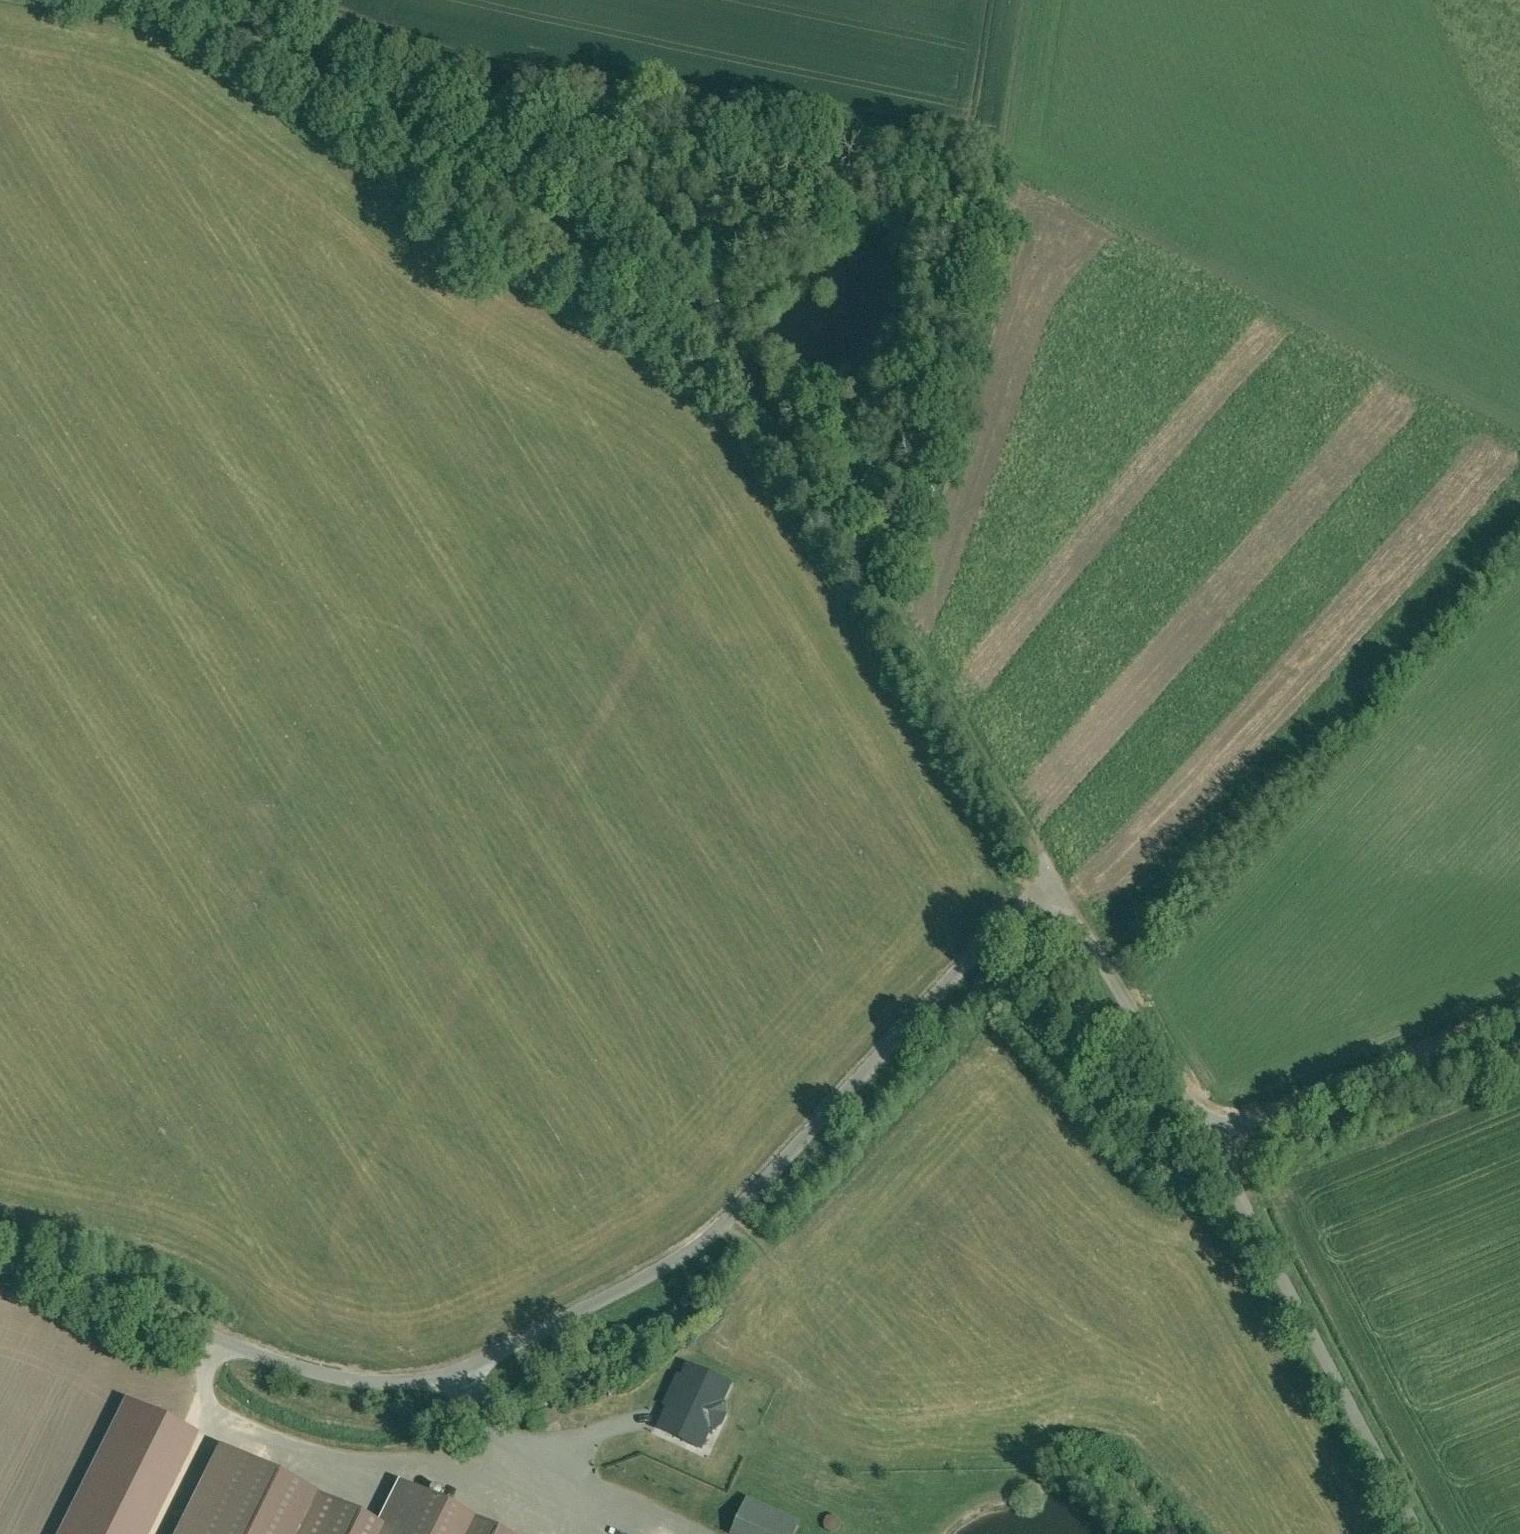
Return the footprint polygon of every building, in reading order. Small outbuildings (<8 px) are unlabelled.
[(732,1384),(686,1364),(680,1376),(677,1375),(663,1406),(667,1410),(657,1432),(702,1452),(710,1434),(713,1435),(723,1428),(727,1416),(726,1405),(723,1404),(732,1384)] [(628,1395),(614,1388),(609,1398),(622,1405),(628,1395)] [(222,1447),(178,1533),(383,1533),(386,1528),(378,1524),(222,1447)] [(400,1480),(378,1524),(386,1528),(383,1533),(508,1533),(400,1480)] [(733,1533),(759,1533),(762,1527),(776,1533),(789,1533),(794,1524),(747,1503),(733,1533)]
